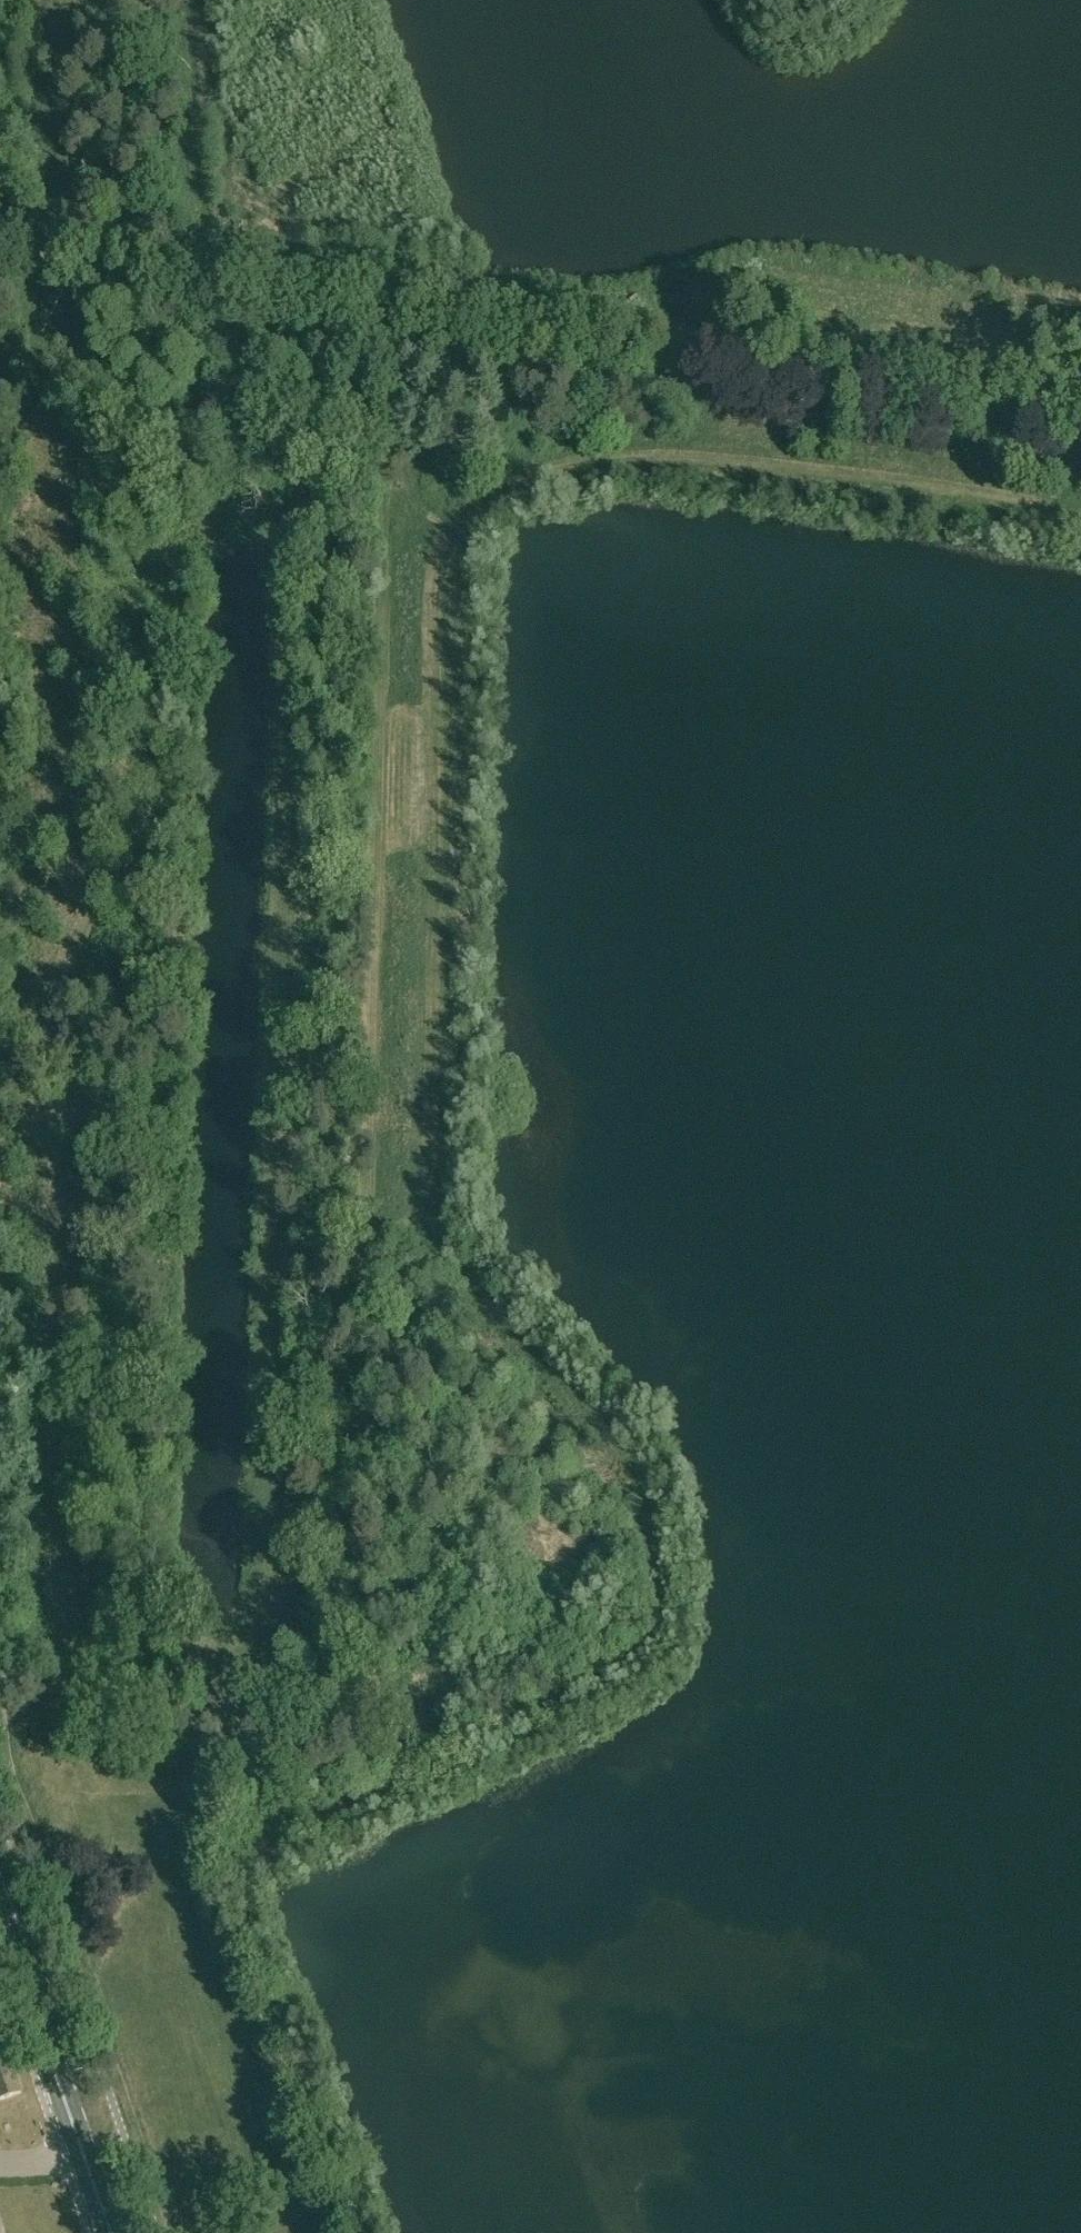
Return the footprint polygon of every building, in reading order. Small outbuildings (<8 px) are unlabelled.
[(21,2094),(11,2064),(2,2039),(0,2040),(0,2101),(21,2094)]
